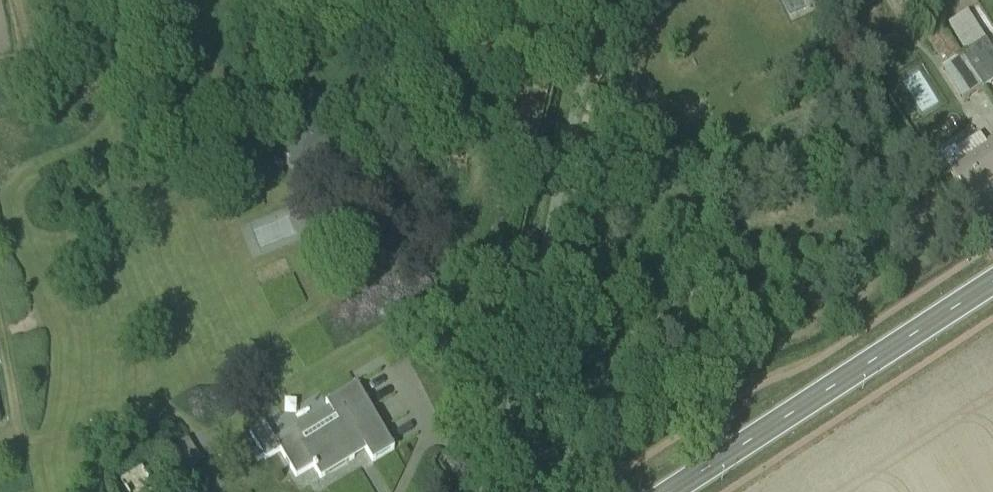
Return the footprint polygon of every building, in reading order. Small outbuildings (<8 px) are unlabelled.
[(992,81),(992,53),(967,11),(947,24),(965,52),(962,55),(983,87),(985,85),(988,89),(992,86),(990,82),(992,81)] [(962,101),(983,87),(962,55),(942,25),(923,37),(935,55),(940,52),(947,63),(941,68),(962,101)] [(510,137),(536,142),(548,83),(523,78),(510,137)] [(310,162),(322,166),(334,134),(297,121),(286,154),(291,156),(288,165),(307,172),(310,162)] [(984,142),(978,134),(957,148),(954,144),(950,147),(951,148),(939,156),(936,158),(944,170),(947,168),(969,202),(992,186),(992,136),(984,142)] [(371,461),(393,449),(356,387),(325,405),(328,409),(273,439),(263,424),(248,433),(263,460),(279,450),(294,477),(313,467),(319,478),(365,451),(371,461)] [(183,474),(201,462),(186,440),(168,451),(183,474)] [(195,483),(179,491),(199,491),(195,483)]
